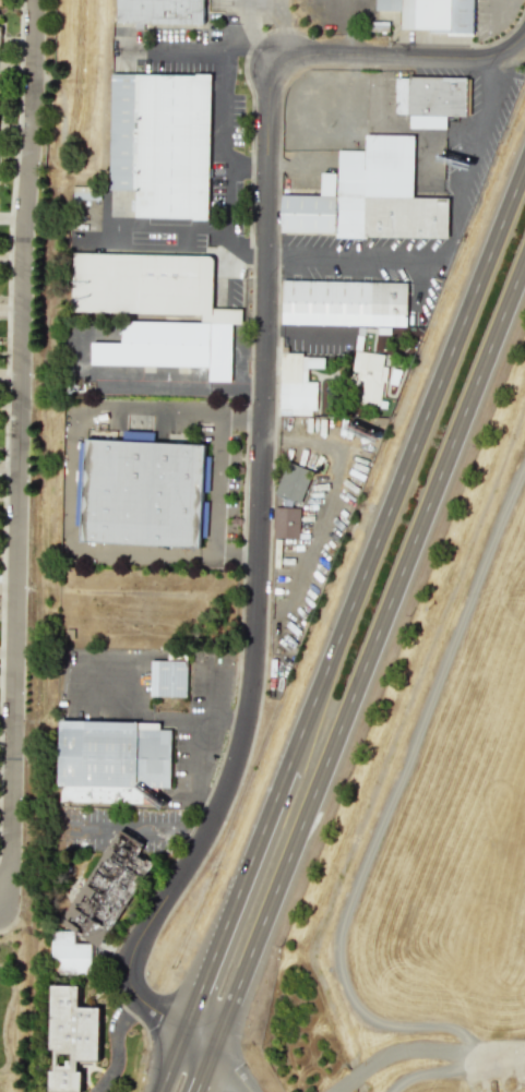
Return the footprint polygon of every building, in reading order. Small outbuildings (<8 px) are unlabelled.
[(115,23),(115,0),(200,0),(200,23),(115,23)] [(376,10),(401,11),(400,31),(473,32),(473,0),(376,0),(376,10)] [(116,74),(210,75),(206,219),(112,218),(116,74)] [(445,129),(445,116),(466,116),(466,78),(395,77),(394,114),(409,114),(409,128),(445,129)] [(283,231),(448,233),(449,201),(414,201),(414,143),(371,142),(371,155),(336,155),(336,168),(319,168),(318,191),(283,191),(283,231)] [(73,307),(207,310),(210,252),(75,250),(73,307)] [(286,281),(410,287),(408,329),(284,324),(286,281)] [(94,364),(206,367),(206,384),(235,385),(235,326),(131,325),(130,344),(95,344),(94,364)] [(381,405),(387,354),(354,351),(350,384),(361,385),(359,403),(381,405)] [(279,414),(317,415),(317,382),(305,382),(306,352),(280,352),(279,414)] [(154,441),(154,431),(122,431),(122,440),(154,441)] [(84,541),(200,547),(205,453),(88,447),(84,541)] [(300,503),(312,471),(286,461),(274,493),(300,503)] [(299,507),(273,507),(272,538),(298,538),(299,507)] [(149,696),(186,696),(187,660),(150,660),(149,696)] [(59,799),(168,801),(170,725),(61,724),(59,799)] [(110,947),(164,867),(123,841),(71,920),(110,947)] [(91,944),(74,944),(74,932),(51,931),(50,971),(90,972),(91,944)] [(78,1007),(78,985),(50,985),(49,1050),(53,1050),(53,1072),(49,1071),(48,1091),(78,1091),(79,1061),(97,1061),(97,1007),(78,1007)]
